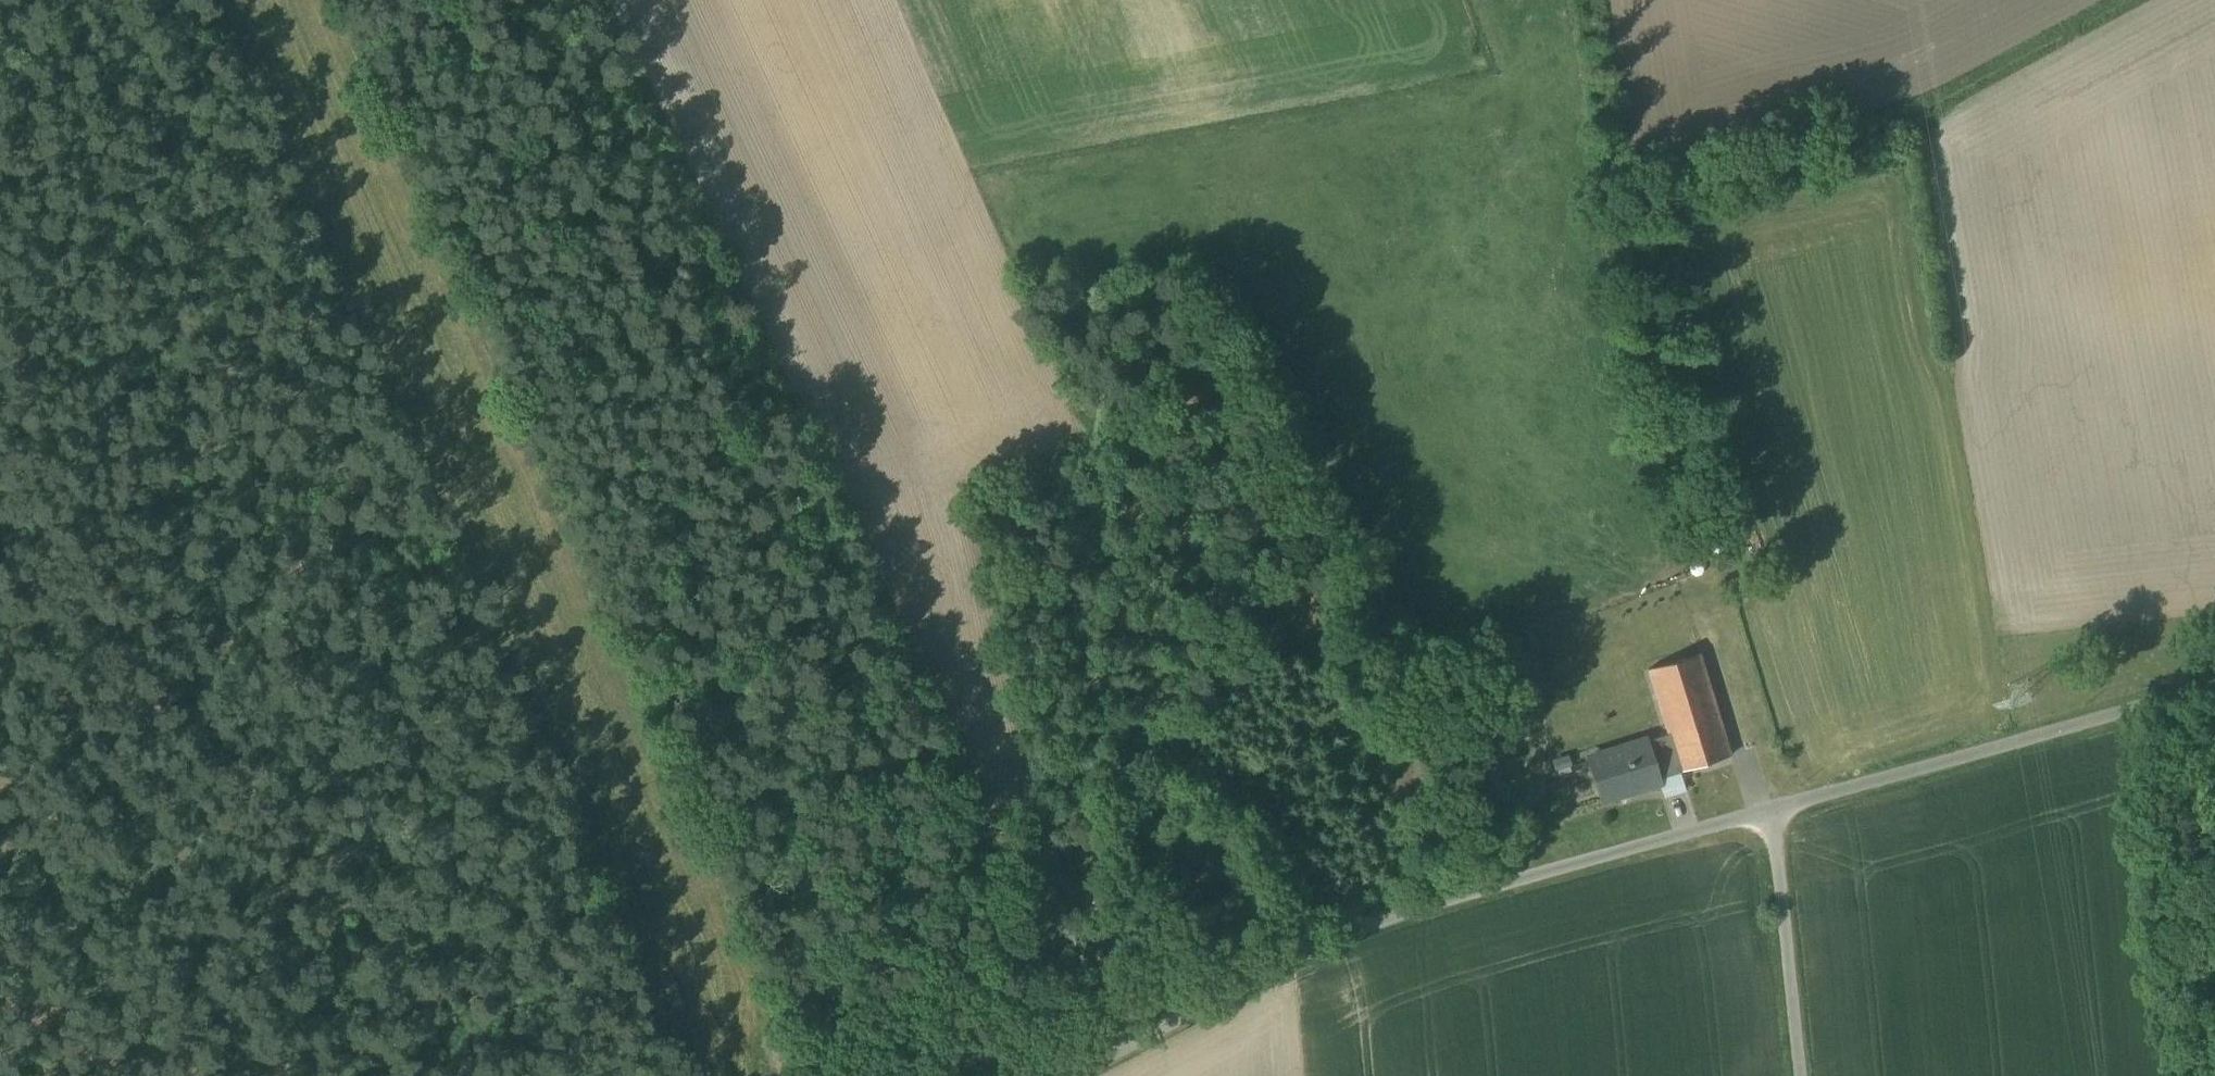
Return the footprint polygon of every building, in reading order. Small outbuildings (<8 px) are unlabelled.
[(1668,734),(1680,771),(1731,756),(1700,654),(1649,670),(1668,734)] [(1658,778),(1680,771),(1668,734),(1646,741),(1646,739),(1590,757),(1604,801),(1659,783),(1658,778)]
